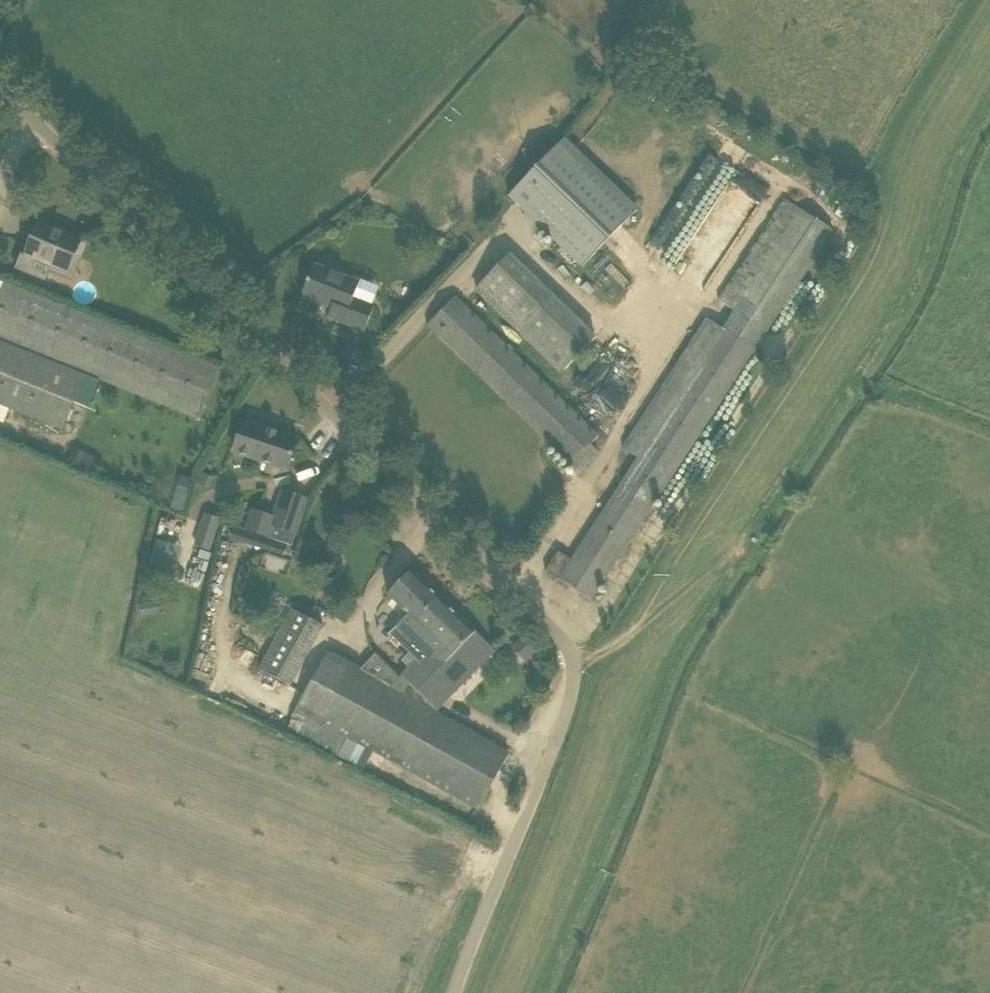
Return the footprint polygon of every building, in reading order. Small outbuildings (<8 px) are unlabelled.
[(566,137),(509,196),(581,267),(639,208),(566,137)] [(572,559),(559,551),(546,571),(591,600),(830,229),(784,200),(719,302),(733,311),(722,328),(572,559)] [(63,235),(39,225),(27,256),(51,266),(53,261),(70,268),(82,239),(64,232),(63,235)] [(504,318),(539,281),(511,253),(475,290),(504,318)] [(365,332),(375,306),(354,298),(361,281),(315,264),(302,297),(332,309),(328,318),(365,332)] [(104,379),(200,418),(220,369),(0,280),(0,341),(104,379)] [(600,435),(455,296),(428,325),(580,472),(598,453),(590,446),(600,435)] [(0,341),(0,405),(35,419),(63,431),(74,403),(88,409),(90,404),(93,406),(104,379),(0,341)] [(288,470),(298,440),(244,421),(234,452),(288,470)] [(272,525),(296,533),(297,534),(308,500),(283,491),(272,525)] [(206,511),(195,543),(212,549),(224,517),(206,511)] [(159,538),(152,564),(177,571),(184,545),(159,538)] [(404,695),(434,712),(494,650),(412,570),(388,595),(409,615),(391,633),(419,660),(430,671),(411,690),(408,687),(404,695)] [(292,686),(324,628),(292,611),(259,668),(292,686)] [(298,709),(478,808),(509,753),(434,712),(404,695),(329,653),(298,709)]
